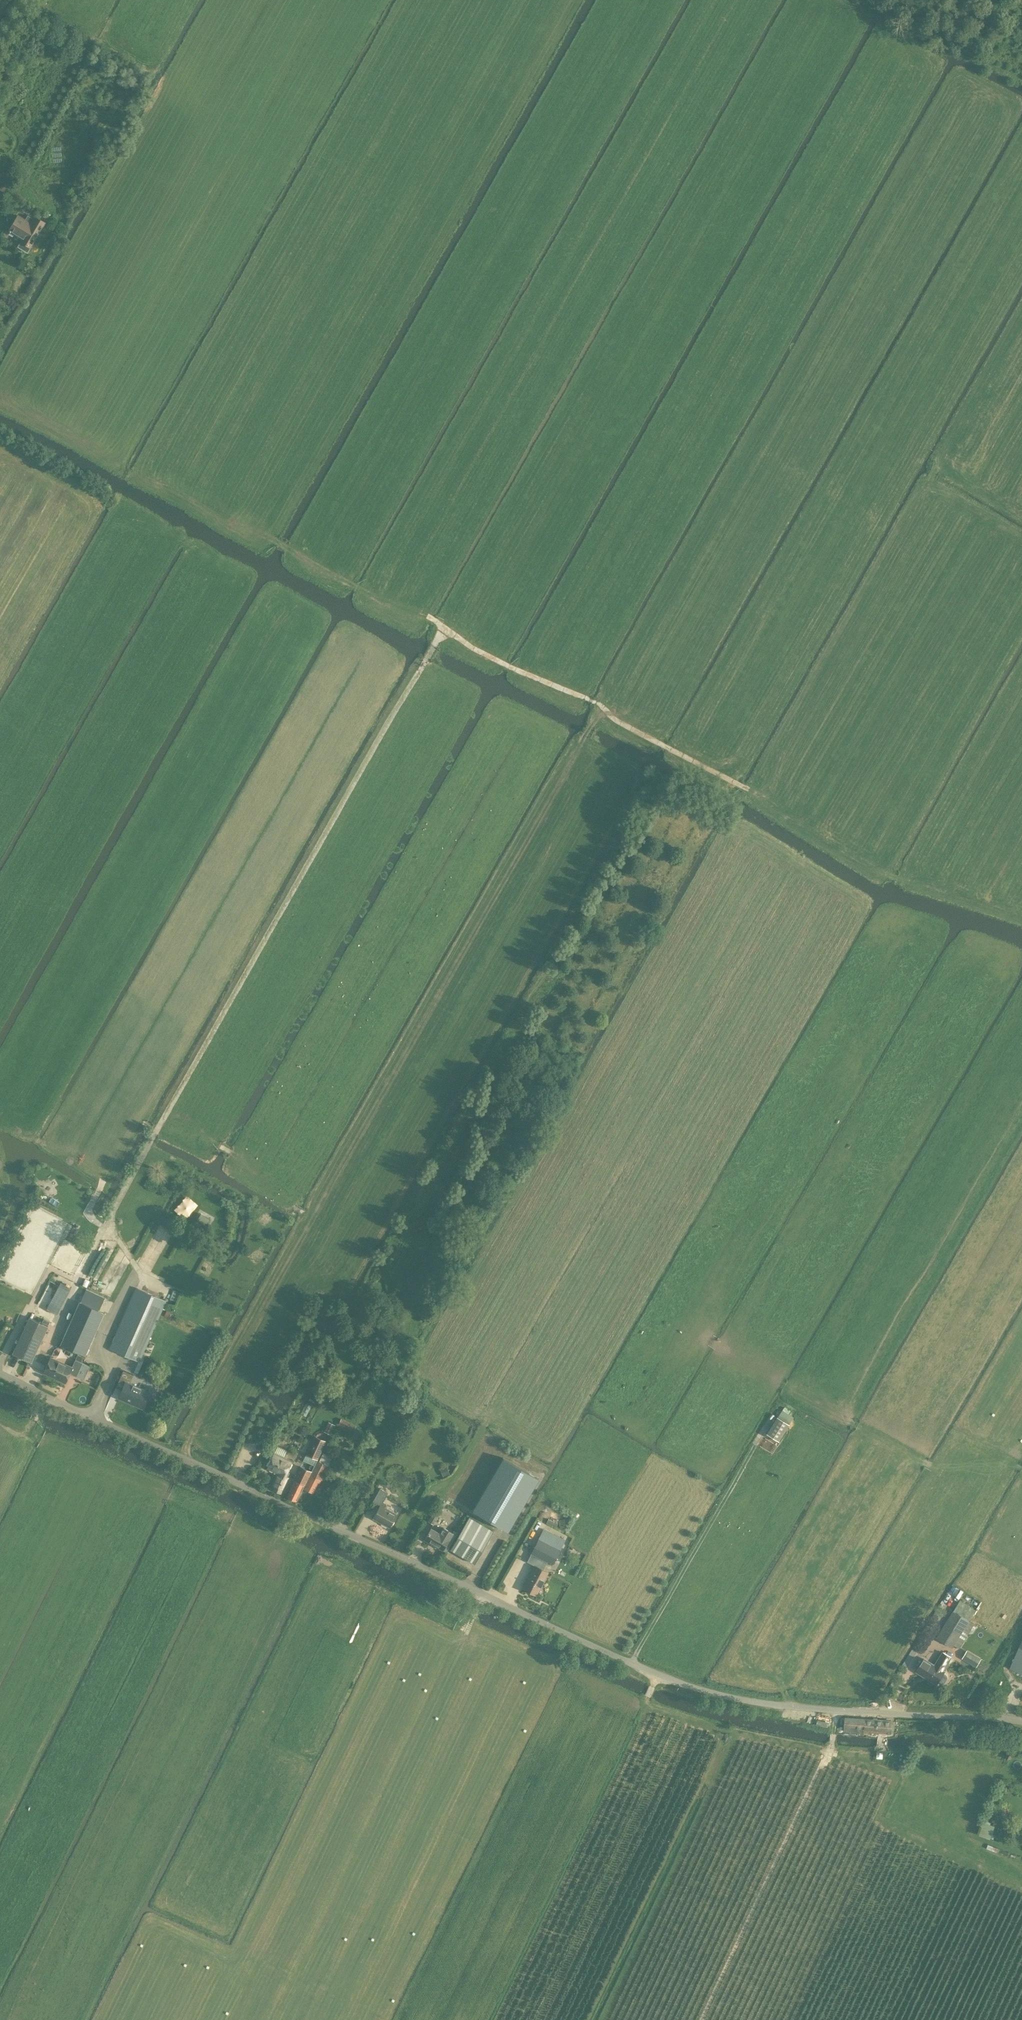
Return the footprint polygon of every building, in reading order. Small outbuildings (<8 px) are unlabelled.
[(14,173),(0,165),(0,179),(8,183),(14,173)] [(27,252),(45,223),(35,217),(32,223),(18,215),(10,229),(9,231),(22,239),(18,247),(27,252)] [(49,1181),(40,1188),(47,1197),(56,1190),(49,1181)] [(184,1213),(189,1205),(183,1201),(178,1209),(184,1213)] [(248,1258),(255,1265),(265,1255),(259,1248),(248,1258)] [(212,1277),(216,1268),(204,1263),(200,1272),(212,1277)] [(58,1282),(44,1309),(55,1314),(68,1287),(58,1282)] [(139,1361),(166,1300),(137,1288),(110,1349),(139,1361)] [(84,1290),(79,1302),(99,1311),(104,1299),(84,1290)] [(183,1300),(180,1308),(195,1312),(197,1304),(183,1300)] [(29,1317),(12,1353),(31,1362),(49,1326),(29,1317)] [(63,1337),(60,1344),(84,1355),(88,1348),(63,1337)] [(75,1359),(72,1365),(65,1362),(66,1359),(58,1356),(57,1358),(52,1356),(45,1373),(64,1382),(68,1372),(75,1376),(82,1362),(75,1359)] [(142,1407),(149,1392),(129,1383),(133,1375),(123,1370),(116,1387),(122,1389),(119,1397),(142,1407)] [(778,1441),(789,1424),(777,1417),(766,1433),(778,1441)] [(356,1425),(341,1418),(338,1424),(353,1431),(356,1425)] [(325,1431),(331,1434),(335,1425),(329,1423),(325,1431)] [(314,1438),(306,1454),(317,1459),(326,1443),(314,1438)] [(323,1452),(319,1461),(318,1461),(306,1485),(304,1485),(294,1479),(286,1496),(296,1500),(303,1488),(312,1493),(319,1479),(322,1480),(329,1466),(328,1466),(332,1457),(323,1452)] [(291,1462),(273,1454),(267,1468),(278,1472),(270,1488),(281,1493),(288,1477),(285,1475),(291,1462)] [(503,1457),(472,1510),(508,1530),(538,1478),(503,1457)] [(443,1476),(449,1473),(446,1465),(440,1468),(443,1476)] [(300,1466),(294,1479),(304,1485),(311,1471),(300,1466)] [(373,1500),(380,1504),(373,1518),(389,1527),(396,1513),(384,1507),(386,1503),(383,1501),(388,1492),(380,1488),(373,1500)] [(433,1524),(445,1503),(440,1500),(428,1521),(433,1524)] [(493,1531),(469,1517),(464,1524),(450,1549),(475,1563),(493,1531)] [(442,1550),(452,1533),(443,1528),(440,1533),(431,1528),(424,1539),(442,1550)] [(534,1565),(523,1588),(536,1595),(548,1572),(543,1570),(547,1561),(552,1564),(559,1550),(539,1539),(531,1553),(539,1557),(534,1565)] [(974,1623),(970,1620),(976,1610),(960,1600),(937,1638),(953,1647),(955,1645),(959,1648),(974,1623)] [(1018,1649),(1010,1668),(1021,1673),(1021,1640),(1018,1649)] [(924,1659),(917,1671),(937,1684),(938,1682),(940,1684),(942,1684),(944,1684),(946,1682),(948,1679),(948,1678),(947,1676),(946,1674),(944,1673),(945,1671),(943,1670),(951,1657),(943,1652),(935,1665),(924,1659)] [(977,1665),(981,1659),(973,1655),(970,1661),(977,1665)] [(891,1733),(892,1721),(872,1719),(872,1720),(845,1717),(844,1730),(871,1732),(891,1733)] [(984,1819),(979,1834),(988,1838),(994,1822),(984,1819)]
